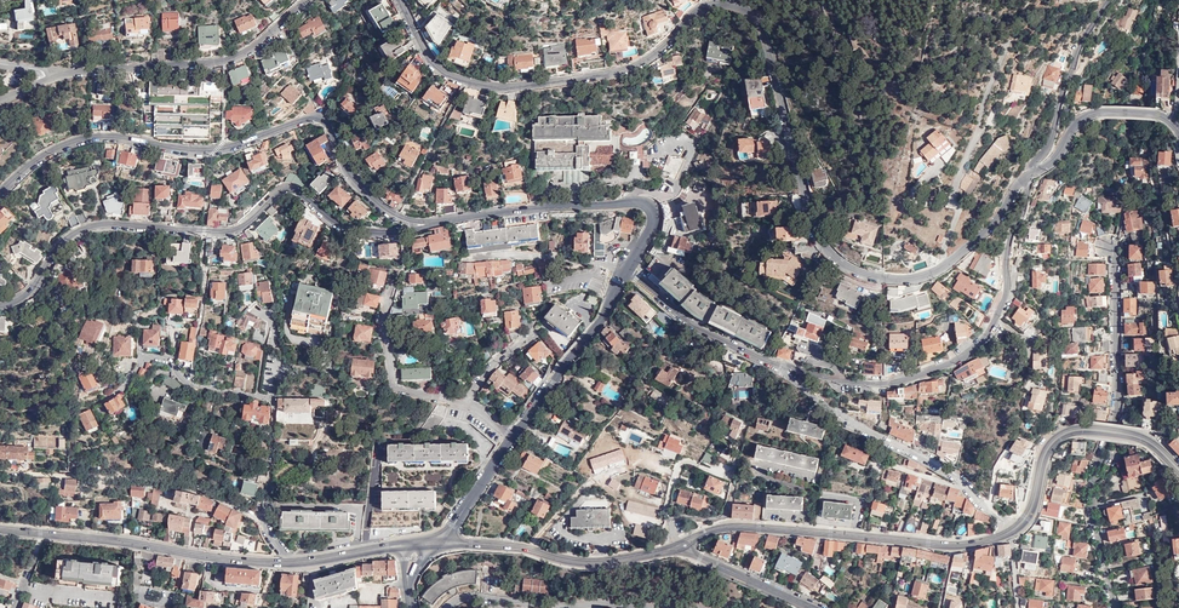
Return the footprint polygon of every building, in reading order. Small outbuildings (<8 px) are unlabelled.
[(25,9),(14,10),(16,21),(18,21),(18,30),(24,30),(24,22),(33,21),(30,1),(35,1),(35,0),(25,0),(25,9)] [(348,0),(328,0),(327,1),(335,11),(348,1),(348,0)] [(427,8),(434,0),(417,0),(427,8)] [(396,25),(382,4),(370,11),(368,7),(364,10),(375,28),(378,26),(382,33),(396,25)] [(1123,16),(1119,27),(1128,31),(1132,19),(1134,20),(1137,11),(1129,8),(1125,17),(1123,16)] [(274,9),(268,15),(274,22),(281,16),(274,9)] [(649,36),(658,34),(665,32),(662,22),(669,21),(666,12),(663,13),(662,10),(655,12),(656,13),(643,16),(649,36)] [(181,26),(179,12),(162,14),(164,31),(170,30),(170,28),(176,28),(176,26),(181,26)] [(420,28),(428,18),(421,12),(415,19),(420,28)] [(437,58),(441,52),(438,47),(453,24),(439,14),(427,27),(426,26),(421,31),(427,43),(437,58)] [(245,16),(235,21),(241,33),(257,26),(252,15),(246,17),(245,16)] [(273,23),(267,16),(264,19),(270,26),(273,23)] [(299,28),(304,38),(313,33),(315,36),(326,31),(319,16),(314,19),(315,20),(308,23),(299,28)] [(125,18),(126,35),(148,35),(147,17),(125,18)] [(70,47),(79,46),(75,24),(47,28),(50,44),(56,43),(56,40),(62,39),(62,40),(69,39),(70,47)] [(111,24),(94,26),(95,32),(88,33),(90,46),(114,43),(111,24)] [(202,58),(212,56),(211,46),(218,45),(218,42),(221,42),(220,29),(219,29),(218,26),(200,27),(202,58)] [(601,29),(602,35),(609,35),(609,40),(611,40),(613,51),(629,48),(627,32),(621,33),(620,30),(615,31),(614,27),(601,29)] [(288,40),(283,30),(275,37),(277,39),(279,40),(281,41),(283,42),(286,41),(288,40)] [(860,34),(851,36),(855,49),(864,47),(860,34)] [(403,44),(398,37),(381,48),(390,61),(404,52),(400,46),(403,44)] [(602,40),(586,41),(586,40),(578,41),(579,57),(586,57),(586,56),(598,55),(598,47),(602,46),(602,40)] [(443,65),(451,69),(454,60),(456,61),(457,59),(469,63),(476,44),(470,42),(469,45),(458,41),(456,48),(454,47),(449,58),(445,57),(443,65)] [(649,41),(644,44),(645,47),(647,51),(653,48),(649,41)] [(730,64),(734,45),(710,41),(707,60),(717,62),(717,65),(720,65),(720,63),(730,64)] [(547,77),(557,75),(557,63),(565,62),(566,44),(552,45),(552,47),(545,48),(547,77)] [(633,58),(639,56),(637,47),(631,49),(633,58)] [(158,61),(165,61),(164,48),(156,49),(157,52),(158,61)] [(290,63),(286,50),(272,54),(273,57),(261,61),(266,76),(281,71),(279,67),(290,63)] [(416,71),(423,62),(418,52),(399,79),(408,85),(406,87),(413,92),(423,76),(416,71)] [(514,54),(508,54),(508,65),(515,65),(515,70),(521,69),(521,73),(530,72),(530,68),(534,68),(532,52),(514,54)] [(659,59),(662,66),(668,64),(667,61),(666,61),(666,59),(664,55),(659,59)] [(660,67),(664,84),(677,79),(675,66),(683,65),(680,55),(672,57),(672,58),(673,59),(667,61),(668,64),(662,66),(660,67)] [(72,64),(81,65),(80,56),(72,56),(72,64)] [(1129,81),(1118,72),(1119,70),(1120,71),(1125,64),(1122,61),(1114,71),(1116,72),(1111,79),(1109,81),(1118,88),(1122,90),(1129,81)] [(331,68),(329,63),(322,65),(321,62),(306,67),(310,79),(314,77),(316,83),(333,77),(331,72),(333,71),(332,68),(331,68)] [(580,72),(589,70),(588,62),(579,63),(580,72)] [(250,77),(245,64),(240,65),(241,67),(238,68),(238,69),(229,73),(233,83),(250,77)] [(1047,92),(1053,94),(1060,70),(1054,68),(1053,69),(1049,68),(1044,85),(1049,86),(1047,92)] [(1160,74),(1160,77),(1157,77),(1156,101),(1161,101),(1161,100),(1169,100),(1169,92),(1169,86),(1169,79),(1169,77),(1167,77),(1168,71),(1160,72),(1160,74)] [(503,73),(492,72),(489,81),(501,81),(503,73)] [(216,81),(216,74),(204,73),(204,82),(215,82),(216,81)] [(1027,95),(1030,78),(1015,76),(1012,92),(1015,93),(1013,103),(1018,104),(1019,99),(1026,101),(1027,95)] [(761,78),(752,80),(756,106),(766,104),(761,78)] [(223,120),(223,94),(199,94),(199,84),(188,84),(181,84),(181,80),(159,80),(159,93),(141,92),(141,99),(159,100),(159,106),(143,106),(143,110),(158,110),(158,117),(145,117),(145,120),(158,121),(158,124),(145,123),(145,129),(152,129),(152,127),(158,128),(157,140),(163,141),(165,141),(164,139),(188,141),(215,142),(216,144),(219,144),(222,139),(222,136),(223,136),(223,120)] [(756,106),(752,80),(746,81),(749,96),(751,110),(752,110),(751,107),(751,104),(752,102),(752,101),(753,101),(754,102),(754,105),(755,106),(756,107),(758,107),(760,109),(766,108),(766,104),(756,106)] [(112,95),(113,82),(107,81),(106,83),(97,83),(96,94),(112,95)] [(1133,92),(1129,101),(1140,101),(1145,83),(1138,83),(1138,86),(1134,86),(1134,87),(1133,92)] [(290,84),(281,94),(293,105),(304,94),(302,92),(301,94),(290,84)] [(1093,86),(1078,84),(1076,100),(1091,102),(1093,86)] [(443,104),(447,98),(438,92),(439,91),(432,86),(423,99),(440,111),(444,105),(443,104)] [(485,107),(487,103),(474,99),(475,97),(469,95),(463,113),(471,115),(472,113),(484,116),(486,107),(485,107)] [(323,103),(318,96),(314,99),(319,106),(323,103)] [(352,114),(358,108),(348,98),(342,105),(343,106),(341,107),(349,115),(352,114)] [(117,117),(134,118),(134,113),(135,101),(118,100),(117,117)] [(315,110),(311,102),(303,110),(305,114),(314,110),(315,110)] [(111,131),(112,122),(109,122),(109,105),(93,105),(93,109),(93,117),(89,117),(88,132),(111,131)] [(500,108),(497,117),(517,122),(516,107),(509,105),(508,111),(500,108)] [(227,110),(227,118),(232,118),(232,120),(237,120),(236,126),(243,126),(243,121),(248,121),(248,119),(253,119),(253,107),(233,106),(233,110),(227,110)] [(702,127),(706,129),(711,118),(703,112),(702,113),(696,108),(686,122),(694,127),(692,129),(694,130),(702,118),(704,119),(703,122),(704,123),(702,127)] [(388,123),(383,112),(379,114),(378,113),(370,117),(377,130),(383,127),(382,126),(388,123)] [(31,117),(32,122),(37,134),(54,128),(51,121),(54,120),(55,117),(53,113),(40,117),(39,115),(31,117)] [(563,179),(564,181),(589,178),(589,166),(591,166),(591,165),(615,164),(622,163),(621,154),(626,154),(626,157),(631,157),(631,152),(636,151),(637,150),(638,149),(638,147),(625,147),(622,150),(619,151),(619,137),(612,137),(612,130),(609,130),(609,129),(607,129),(607,125),(612,125),(612,119),(602,119),(601,115),(585,116),(585,113),(579,113),(579,116),(556,116),(555,115),(551,115),(550,116),(539,117),(539,124),(533,124),(534,140),(580,139),(580,146),(577,146),(577,152),(555,153),(555,150),(549,150),(549,151),(537,152),(538,157),(536,157),(537,168),(548,168),(548,179),(563,179)] [(334,124),(341,121),(339,116),(332,119),(334,124)] [(37,134),(32,122),(25,125),(30,137),(37,134)] [(338,133),(340,138),(349,134),(346,129),(338,133)] [(927,138),(931,143),(920,151),(931,164),(953,146),(951,143),(950,144),(938,129),(927,138)] [(319,165),(334,155),(325,134),(307,145),(319,165)] [(363,151),(372,147),(367,134),(361,136),(361,134),(351,137),(356,149),(359,150),(362,149),(363,151)] [(974,171),(978,173),(983,164),(987,168),(1002,151),(1010,148),(1007,136),(998,138),(979,161),(974,171)] [(741,152),(747,151),(749,157),(757,156),(758,158),(765,157),(765,153),(772,152),(771,143),(761,144),(760,142),(760,140),(755,140),(750,138),(744,139),(745,141),(743,141),(743,144),(740,144),(741,152)] [(37,141),(27,148),(34,155),(43,149),(37,141)] [(278,157),(283,157),(291,156),(290,151),(294,150),(292,145),(288,146),(287,144),(275,149),(278,157)] [(258,153),(255,145),(244,149),(252,171),(269,165),(264,153),(260,155),(259,153),(258,153)] [(411,167),(419,152),(406,145),(398,160),(411,167)] [(118,151),(107,149),(106,158),(117,160),(118,151)] [(117,160),(117,164),(136,166),(138,154),(132,153),(118,151),(117,160)] [(385,164),(376,153),(366,159),(372,167),(374,165),(377,170),(385,164)] [(1172,153),(1165,153),(1165,154),(1160,154),(1160,168),(1171,167),(1172,153)] [(166,160),(166,158),(166,155),(159,154),(156,171),(176,174),(178,162),(169,160),(166,160)] [(347,157),(350,164),(356,160),(353,154),(347,157)] [(698,161),(694,163),(697,167),(700,166),(702,167),(706,167),(708,166),(709,165),(710,163),(710,161),(710,159),(709,157),(707,155),(705,155),(703,155),(701,155),(699,157),(698,159),(698,161)] [(661,176),(665,177),(676,179),(684,161),(680,156),(668,158),(661,176)] [(1149,158),(1131,158),(1132,174),(1136,178),(1147,178),(1147,164),(1150,164),(1149,158)] [(42,173),(47,167),(44,163),(37,167),(42,173)] [(204,178),(204,163),(189,163),(189,178),(204,178)] [(519,170),(518,164),(510,165),(511,166),(502,168),(503,173),(506,173),(507,180),(522,177),(520,170),(519,170)] [(91,169),(90,166),(67,171),(68,175),(67,176),(65,176),(69,192),(84,189),(83,185),(93,183),(96,180),(95,175),(98,173),(97,168),(91,169)] [(249,180),(241,168),(223,180),(233,195),(237,193),(235,190),(244,184),(247,185),(249,184),(249,180)] [(823,169),(812,171),(817,189),(829,186),(828,180),(830,180),(828,173),(824,174),(823,169)] [(303,188),(308,182),(310,180),(292,172),(283,182),(286,181),(293,182),(297,183),(300,184),(303,188)] [(303,188),(307,191),(313,186),(321,193),(332,180),(325,174),(322,178),(319,175),(311,184),(308,182),(303,188)] [(417,187),(414,186),(411,192),(416,193),(416,191),(423,192),(423,190),(427,191),(427,189),(431,190),(433,177),(423,175),(422,179),(419,178),(417,187)] [(472,191),(469,176),(455,179),(458,193),(472,191)] [(496,182),(495,177),(484,179),(487,196),(498,195),(496,182)] [(967,181),(964,178),(962,181),(960,188),(965,191),(973,179),(970,177),(967,181)] [(1041,184),(1039,191),(1041,192),(1040,194),(1038,198),(1048,202),(1050,196),(1054,181),(1044,179),(1042,185),(1041,184)] [(396,210),(405,194),(392,187),(393,184),(386,180),(382,191),(384,193),(381,199),(384,202),(387,197),(388,199),(389,199),(392,199),(392,202),(389,206),(396,210)] [(371,191),(377,185),(374,182),(368,188),(371,191)] [(222,185),(212,184),(211,196),(221,198),(222,185)] [(55,185),(53,185),(42,191),(43,193),(40,195),(37,203),(37,204),(38,206),(39,208),(34,211),(37,218),(42,215),(45,219),(46,220),(48,220),(53,217),(49,212),(50,209),(49,208),(50,203),(58,198),(55,194),(56,193),(57,190),(55,185)] [(1063,196),(1067,198),(1068,195),(1072,196),(1073,195),(1074,188),(1067,185),(1063,196)] [(170,198),(170,186),(157,186),(157,198),(170,198)] [(343,207),(351,197),(338,186),(329,196),(343,207)] [(136,188),(136,198),(135,201),(134,202),(134,206),(132,206),(130,206),(130,214),(149,215),(150,202),(148,202),(149,190),(136,188)] [(448,195),(448,189),(437,189),(437,203),(453,204),(451,195),(448,195)] [(202,204),(205,204),(205,201),(202,201),(203,194),(191,194),(191,192),(186,192),(186,196),(180,195),(179,207),(191,208),(191,206),(202,207),(202,204)] [(567,200),(579,200),(576,192),(568,192),(567,200)] [(123,217),(125,202),(117,201),(115,196),(114,197),(113,194),(106,197),(107,199),(103,201),(107,212),(116,214),(116,216),(123,217)] [(1121,212),(1121,207),(1116,207),(1116,205),(1116,200),(1116,196),(1103,197),(1103,196),(1100,195),(1100,196),(1098,196),(1097,202),(1102,202),(1102,208),(1098,208),(1098,211),(1099,212),(1102,212),(1111,212),(1116,212),(1121,212)] [(1093,203),(1081,196),(1072,211),(1081,216),(1083,217),(1087,218),(1089,215),(1087,214),(1093,203)] [(490,207),(499,206),(499,198),(490,199),(490,207)] [(365,216),(369,211),(356,200),(347,211),(354,217),(355,216),(360,220),(364,215),(365,216)] [(775,216),(775,212),(775,209),(779,209),(778,202),(758,203),(758,218),(765,218),(765,217),(775,216)] [(12,215),(0,203),(0,227),(12,215)] [(410,205),(405,203),(400,212),(405,214),(410,205)] [(457,212),(464,211),(462,203),(456,204),(457,212)] [(210,205),(209,221),(208,225),(215,225),(215,221),(218,221),(218,220),(229,221),(229,214),(228,214),(229,209),(219,208),(219,206),(210,205)] [(446,214),(455,212),(454,205),(445,206),(446,214)] [(276,212),(271,206),(266,211),(272,216),(276,212)] [(686,215),(699,212),(697,206),(685,210),(686,215)] [(238,222),(245,216),(243,209),(235,214),(238,222)] [(68,219),(72,228),(79,225),(76,216),(74,210),(72,212),(69,214),(71,218),(68,219)] [(1137,210),(1132,212),(1127,212),(1126,220),(1127,225),(1128,231),(1136,229),(1143,228),(1142,216),(1139,217),(1137,210)] [(701,211),(699,212),(686,215),(675,218),(676,221),(682,219),(686,232),(705,227),(701,211)] [(796,221),(805,221),(803,212),(795,213),(796,221)] [(76,216),(79,225),(87,222),(83,213),(76,216)] [(617,216),(595,224),(594,256),(605,256),(605,243),(610,242),(612,241),(615,240),(617,238),(619,235),(621,231),(632,233),(633,228),(635,229),(636,221),(634,220),(623,217),(623,218),(617,216)] [(257,229),(261,234),(263,232),(266,236),(267,235),(269,237),(274,233),(274,234),(278,231),(277,230),(278,229),(271,222),(273,221),(269,217),(257,229)] [(313,222),(302,218),(296,232),(297,233),(294,240),(300,242),(302,238),(312,243),(319,228),(312,224),(313,222)] [(1094,223),(1079,218),(1076,229),(1091,233),(1094,223)] [(856,221),(850,219),(844,238),(853,240),(855,234),(852,233),(856,221)] [(465,230),(468,253),(485,251),(511,247),(510,240),(539,236),(537,221),(496,226),(496,229),(492,229),(491,227),(481,228),(465,230)] [(853,240),(873,246),(878,228),(856,221),(852,233),(855,234),(853,240)] [(1069,221),(1059,221),(1059,222),(1057,222),(1054,230),(1058,231),(1069,231),(1069,221)] [(1116,234),(1118,225),(1111,224),(1110,233),(1116,234)] [(248,228),(253,236),(257,233),(251,226),(248,228)] [(447,226),(435,227),(437,236),(427,237),(429,248),(431,248),(432,253),(440,252),(439,248),(450,246),(447,226)] [(1102,226),(1097,229),(1099,236),(1105,234),(1102,226)] [(799,236),(798,227),(777,229),(778,241),(794,241),(794,236),(799,236)] [(248,237),(253,237),(253,236),(248,228),(245,232),(248,237)] [(1042,230),(1040,230),(1031,229),(1029,240),(1039,241),(1040,232),(1042,232),(1042,230)] [(685,251),(694,254),(706,253),(707,251),(701,250),(701,248),(703,248),(702,243),(699,242),(700,239),(698,234),(689,236),(688,239),(677,236),(678,233),(671,231),(670,234),(673,235),(668,251),(684,256),(685,251)] [(263,232),(261,234),(260,235),(267,241),(274,234),(274,233),(269,237),(267,235),(266,236),(263,232)] [(1083,239),(1091,242),(1091,239),(1090,238),(1090,235),(1083,232),(1083,239)] [(589,237),(589,233),(578,233),(578,237),(575,237),(575,249),(582,249),(582,251),(589,252),(589,238),(589,237)] [(426,247),(425,238),(412,240),(413,249),(426,247)] [(33,251),(28,248),(30,246),(23,241),(22,243),(19,241),(17,243),(11,246),(14,254),(19,252),(30,259),(29,261),(35,265),(40,256),(38,254),(39,252),(35,249),(33,251)] [(329,260),(334,247),(329,245),(329,243),(324,241),(321,250),(319,249),(317,255),(329,260)] [(923,251),(905,241),(903,244),(905,245),(905,246),(905,247),(905,248),(916,254),(916,253),(919,255),(923,251)] [(1088,251),(1088,247),(1089,245),(1084,244),(1082,244),(1082,242),(1078,241),(1077,247),(1076,255),(1087,257),(1088,251)] [(253,247),(252,242),(240,244),(243,260),(259,258),(258,252),(257,252),(257,249),(255,249),(254,247),(253,247)] [(191,263),(192,245),(169,243),(168,262),(191,263)] [(231,261),(237,261),(237,252),(235,252),(235,246),(229,246),(229,245),(228,245),(228,243),(224,243),(224,245),(223,245),(223,250),(221,251),(221,256),(225,257),(225,262),(226,263),(227,263),(230,263),(231,261)] [(398,255),(397,243),(379,245),(381,259),(395,258),(397,259),(400,259),(401,256),(401,254),(398,255)] [(1130,245),(1127,246),(1128,257),(1126,257),(1126,261),(1128,261),(1128,258),(1131,258),(1131,260),(1133,259),(1133,258),(1137,258),(1137,261),(1133,261),(1133,263),(1140,262),(1139,258),(1142,257),(1142,245),(1130,245)] [(848,246),(842,255),(843,256),(847,259),(853,250),(848,246)] [(859,252),(856,264),(861,265),(865,254),(859,252)] [(975,258),(969,267),(973,269),(973,270),(986,277),(990,269),(987,268),(989,263),(992,259),(982,254),(981,254),(977,252),(973,257),(975,258)] [(760,264),(760,271),(767,271),(767,276),(776,276),(776,268),(781,268),(788,274),(784,279),(793,286),(797,280),(796,279),(800,272),(798,271),(802,265),(792,258),(790,260),(785,257),(783,260),(776,260),(776,262),(773,260),(771,260),(769,260),(767,263),(760,264)] [(693,268),(690,258),(654,258),(647,269),(665,284),(685,302),(684,304),(694,312),(702,317),(763,347),(771,332),(761,327),(761,325),(755,322),(754,324),(734,313),(735,312),(730,309),(729,311),(709,301),(710,299),(706,297),(705,299),(698,292),(698,291),(689,282),(690,281),(688,279),(690,277),(687,274),(693,268)] [(152,277),(152,260),(134,259),(134,268),(132,268),(132,272),(140,272),(140,277),(152,277)] [(554,270),(551,259),(545,259),(538,261),(541,273),(554,270)] [(476,272),(477,277),(487,276),(488,277),(489,277),(490,280),(491,280),(492,288),(496,288),(495,286),(493,269),(491,261),(485,261),(485,262),(475,263),(476,272)] [(494,276),(503,275),(502,272),(502,269),(511,268),(510,261),(491,261),(494,276)] [(536,271),(535,264),(522,266),(522,262),(515,264),(518,276),(527,273),(536,271)] [(64,267),(56,263),(52,269),(54,270),(53,272),(54,273),(53,275),(57,277),(58,272),(60,273),(56,282),(67,288),(69,290),(74,281),(76,276),(63,269),(64,267)] [(475,273),(473,263),(459,263),(459,274),(460,274),(460,278),(475,278),(476,285),(478,285),(477,284),(475,273)] [(1105,264),(1090,264),(1089,274),(1104,274),(1105,264)] [(1135,282),(1136,282),(1136,276),(1144,276),(1144,269),(1141,269),(1140,264),(1129,265),(1130,276),(1134,276),(1135,282)] [(123,277),(123,267),(118,267),(118,269),(116,269),(116,271),(113,271),(113,277),(123,277)] [(255,273),(254,268),(247,269),(248,273),(238,274),(239,286),(253,285),(252,273),(255,273)] [(383,284),(387,272),(370,268),(368,275),(372,276),(369,284),(381,287),(381,284),(383,284)] [(767,271),(760,271),(760,275),(764,275),(764,278),(784,279),(788,274),(781,268),(776,268),(776,276),(767,276),(767,271)] [(1172,270),(1171,270),(1165,270),(1160,271),(1161,286),(1173,285),(1172,270)] [(1033,271),(1033,287),(1046,287),(1046,274),(1040,274),(1040,271),(1033,271)] [(970,278),(961,272),(957,278),(959,279),(954,287),(959,291),(960,289),(978,301),(985,291),(969,280),(970,278)] [(79,274),(75,282),(72,288),(73,291),(82,286),(82,276),(79,274)] [(422,283),(422,274),(410,274),(410,283),(422,283)] [(1103,278),(1091,279),(1091,283),(1089,283),(1090,292),(1103,291),(1103,278)] [(15,283),(21,290),(26,286),(20,279),(15,283)] [(75,282),(74,281),(69,290),(67,288),(65,292),(68,293),(73,291),(72,288),(75,282)] [(273,302),(271,290),(270,290),(269,281),(259,283),(259,286),(257,287),(258,297),(262,296),(263,303),(273,302)] [(938,281),(932,289),(943,299),(949,291),(946,289),(947,288),(938,281)] [(324,335),(333,289),(300,282),(295,305),(290,327),(324,335)] [(1138,298),(1146,298),(1146,294),(1154,294),(1154,282),(1141,282),(1141,285),(1139,285),(1139,288),(1138,290),(1138,298)] [(221,304),(225,304),(226,283),(212,283),(212,299),(214,299),(214,304),(217,304),(217,305),(221,305),(221,304)] [(863,293),(846,286),(845,287),(840,285),(838,290),(839,291),(837,296),(842,298),(841,301),(847,303),(847,305),(857,308),(863,293)] [(541,292),(540,286),(523,288),(525,304),(540,303),(539,293),(541,292)] [(41,292),(46,297),(50,291),(44,287),(41,292)] [(899,288),(889,288),(888,296),(898,296),(899,288)] [(879,291),(871,290),(868,295),(878,299),(879,291)] [(379,300),(382,300),(383,296),(368,293),(361,291),(359,298),(356,308),(368,311),(370,306),(377,308),(379,300)] [(429,304),(428,292),(403,292),(403,296),(398,297),(400,300),(405,300),(406,306),(419,305),(419,304),(429,304)] [(596,305),(599,296),(590,293),(587,300),(596,305)] [(201,299),(201,295),(185,295),(185,311),(194,311),(194,308),(198,308),(198,300),(201,299)] [(636,295),(627,306),(647,324),(657,313),(636,295)] [(919,305),(920,307),(920,311),(931,308),(928,295),(917,298),(916,295),(899,300),(892,300),(892,307),(899,307),(900,310),(919,305)] [(1089,295),(1085,295),(1085,298),(1087,298),(1088,307),(1107,306),(1107,296),(1090,297),(1089,295)] [(950,303),(956,307),(956,306),(961,299),(956,296),(950,303)] [(183,313),(183,299),(166,298),(166,304),(169,304),(169,313),(183,313)] [(1016,298),(1013,303),(1018,307),(1021,303),(1016,298)] [(1122,308),(1122,311),(1125,311),(1125,312),(1130,312),(1130,315),(1135,315),(1135,299),(1125,299),(1125,308),(1122,308)] [(497,316),(495,301),(491,302),(491,300),(482,300),(483,317),(497,316)] [(569,336),(580,323),(567,313),(556,304),(546,317),(569,336)] [(1076,308),(1067,307),(1067,311),(1062,311),(1062,323),(1073,323),(1074,315),(1076,315),(1076,308)] [(1034,312),(1029,308),(1026,312),(1020,308),(1012,318),(1014,319),(1012,321),(1022,328),(1034,312)] [(512,342),(520,336),(518,332),(521,332),(519,320),(518,320),(517,310),(504,312),(507,333),(508,333),(512,342)] [(245,314),(243,320),(240,318),(239,320),(237,320),(236,322),(238,323),(237,324),(240,325),(240,326),(245,329),(249,319),(256,322),(254,326),(259,328),(263,319),(248,311),(245,314)] [(435,316),(435,313),(425,314),(425,319),(417,319),(417,321),(414,322),(415,332),(419,332),(421,333),(423,333),(425,333),(427,333),(429,331),(431,331),(434,331),(434,325),(433,325),(433,321),(432,321),(431,316),(435,316)] [(974,321),(981,327),(986,317),(979,313),(974,321)] [(820,318),(810,314),(807,320),(810,321),(806,330),(796,327),(797,324),(792,322),(789,330),(795,332),(794,336),(817,345),(826,321),(820,318)] [(1134,323),(1134,316),(1122,316),(1122,325),(1126,324),(1126,335),(1143,334),(1143,337),(1146,337),(1145,320),(1143,320),(1143,323),(1134,323)] [(460,323),(458,317),(447,319),(447,322),(441,323),(442,327),(444,326),(447,338),(460,335),(458,324),(460,323)] [(263,319),(259,328),(266,332),(268,322),(263,319)] [(526,332),(532,328),(532,327),(535,321),(524,319),(526,332)] [(955,322),(957,339),(967,338),(970,336),(969,334),(967,335),(966,326),(960,326),(959,321),(955,322)] [(98,341),(100,334),(98,333),(100,326),(94,324),(94,325),(90,324),(89,326),(85,324),(80,338),(88,341),(89,338),(98,341)] [(371,337),(372,327),(357,324),(356,331),(354,331),(352,340),(371,344),(372,337),(371,337)] [(144,330),(144,345),(159,345),(159,335),(169,335),(168,328),(167,327),(160,327),(160,325),(152,325),(152,330),(144,330)] [(627,338),(631,335),(624,329),(620,333),(627,339),(626,340),(629,343),(627,345),(621,339),(620,340),(613,332),(615,331),(611,327),(608,325),(607,326),(606,326),(600,330),(614,346),(612,349),(617,354),(621,350),(625,353),(630,347),(629,347),(633,343),(627,338)] [(196,339),(197,327),(191,326),(189,339),(191,339),(196,339)] [(1089,342),(1088,327),(1072,328),(1073,343),(1078,343),(1089,342)] [(1172,328),(1169,331),(1168,337),(1178,335),(1178,334),(1178,329),(1172,328)] [(226,333),(225,333),(222,332),(221,336),(216,335),(216,331),(211,331),(211,334),(210,334),(209,339),(211,340),(210,351),(221,354),(224,340),(225,336),(226,334),(226,333)] [(861,333),(853,331),(852,338),(850,346),(866,350),(868,344),(859,341),(861,333)] [(235,336),(226,334),(225,336),(228,338),(228,341),(224,340),(221,354),(234,356),(237,343),(232,342),(232,340),(235,340),(235,336)] [(908,350),(909,335),(891,335),(890,349),(908,350)] [(910,335),(909,335),(908,350),(890,349),(890,352),(910,352),(910,335)] [(1168,337),(1170,349),(1173,348),(1174,355),(1178,354),(1178,335),(1168,337)] [(919,356),(921,366),(934,360),(932,350),(944,348),(943,340),(941,341),(940,336),(922,339),(924,351),(927,351),(928,352),(923,353),(924,355),(919,356)] [(131,355),(132,337),(114,337),(114,355),(131,355)] [(254,359),(261,361),(263,346),(241,338),(240,341),(245,343),(243,345),(241,351),(245,354),(244,359),(250,360),(254,359)] [(1148,338),(1134,339),(1134,350),(1144,350),(1144,345),(1145,345),(1145,341),(1149,341),(1148,338)] [(193,360),(196,339),(191,339),(190,343),(183,342),(181,353),(179,353),(179,360),(181,360),(181,359),(193,360)] [(540,362),(549,354),(539,342),(528,352),(537,362),(539,361),(540,362)] [(1073,343),(1065,343),(1065,347),(1066,353),(1078,353),(1078,343),(1073,343)] [(492,357),(496,354),(492,345),(487,347),(492,357)] [(489,359),(492,357),(487,347),(487,346),(481,349),(486,363),(489,359)] [(1046,348),(1033,348),(1033,369),(1048,369),(1048,356),(1046,356),(1046,348)] [(778,350),(776,359),(789,361),(790,352),(778,350)] [(1146,353),(1137,353),(1137,354),(1126,354),(1127,366),(1138,366),(1138,365),(1143,364),(1143,356),(1146,355),(1146,353)] [(475,366),(473,356),(465,357),(467,367),(475,366)] [(959,369),(953,374),(955,377),(956,376),(958,379),(962,377),(965,382),(986,374),(983,368),(990,365),(985,356),(968,364),(960,369),(959,369)] [(358,375),(358,377),(366,378),(366,376),(373,377),(375,361),(370,360),(370,358),(369,358),(367,357),(366,358),(366,360),(354,358),(352,375),(358,375)] [(1108,357),(1091,357),(1091,369),(1103,369),(1103,368),(1107,368),(1106,361),(1108,361),(1108,357)] [(670,386),(678,371),(672,367),(672,366),(664,361),(660,367),(662,368),(660,371),(659,370),(657,372),(659,373),(656,378),(670,386)] [(869,363),(869,374),(882,375),(882,364),(869,363)] [(540,375),(530,365),(522,374),(533,385),(536,381),(535,380),(540,375)] [(432,378),(431,368),(401,369),(401,372),(402,372),(402,377),(412,377),(412,380),(423,379),(423,381),(431,380),(431,378),(432,378)] [(500,370),(497,368),(489,379),(494,382),(492,386),(497,389),(498,388),(507,395),(509,395),(512,391),(520,396),(521,396),(524,399),(530,391),(515,376),(511,381),(507,378),(508,377),(507,376),(506,377),(499,372),(500,370)] [(1145,383),(1152,383),(1152,380),(1146,380),(1144,377),(1144,371),(1143,371),(1143,369),(1138,370),(1138,374),(1128,374),(1128,384),(1143,383),(1143,378),(1145,383)] [(85,391),(96,386),(90,372),(85,374),(85,372),(83,373),(82,370),(80,371),(80,370),(76,372),(85,391)] [(515,376),(510,372),(507,376),(508,377),(507,378),(511,381),(515,376)] [(753,374),(746,374),(746,375),(743,375),(743,374),(737,374),(736,373),(734,373),(729,389),(736,389),(737,386),(738,386),(739,386),(740,386),(740,387),(747,388),(748,385),(751,387),(753,382),(753,374)] [(1107,382),(1108,374),(1099,373),(1098,381),(1107,382)] [(176,379),(175,376),(172,377),(168,376),(163,382),(169,386),(175,391),(181,384),(176,379)] [(235,376),(234,387),(244,388),(245,377),(235,376)] [(446,388),(445,378),(438,380),(439,389),(446,388)] [(1087,378),(1068,378),(1068,392),(1079,392),(1079,385),(1087,385),(1087,378)] [(937,379),(920,383),(919,391),(927,389),(928,394),(939,391),(937,385),(943,386),(944,381),(937,380),(937,379)] [(594,389),(600,392),(605,384),(599,381),(594,389)] [(912,392),(917,393),(919,393),(919,391),(920,383),(908,387),(910,392),(912,392)] [(1143,383),(1128,384),(1129,395),(1124,395),(1124,400),(1131,400),(1130,395),(1144,395),(1143,383)] [(1049,392),(1033,387),(1031,393),(1032,394),(1030,402),(1029,401),(1027,407),(1043,412),(1049,392)] [(896,392),(888,393),(888,398),(903,397),(907,398),(917,399),(917,393),(912,392),(911,395),(904,394),(904,389),(900,389),(895,390),(896,392)] [(1108,392),(1102,391),(1097,390),(1095,390),(1093,402),(1106,404),(1108,392)] [(1177,392),(1177,394),(1167,394),(1168,405),(1178,404),(1178,392),(1177,392)] [(123,406),(117,396),(104,403),(109,414),(112,415),(114,414),(115,410),(123,406)] [(252,398),(240,396),(238,410),(242,411),(242,410),(243,411),(244,405),(249,406),(249,405),(251,405),(252,398)] [(181,422),(187,405),(164,397),(158,413),(181,422)] [(257,408),(258,400),(252,398),(251,405),(249,405),(249,406),(244,405),(243,411),(242,410),(242,411),(242,414),(243,414),(242,419),(249,420),(248,423),(258,424),(258,422),(268,423),(270,407),(262,406),(262,409),(257,408)] [(325,406),(325,400),(311,398),(279,399),(279,408),(284,408),(285,413),(310,412),(310,406),(313,406),(313,405),(325,406)] [(1150,399),(1148,399),(1143,399),(1143,407),(1145,407),(1145,410),(1144,411),(1142,412),(1141,413),(1141,415),(1142,416),(1144,418),(1146,418),(1147,419),(1150,419),(1150,416),(1154,416),(1156,414),(1156,410),(1159,410),(1159,401),(1153,402),(1150,402),(1150,399)] [(859,407),(867,407),(867,413),(882,413),(882,400),(859,400),(859,407)] [(1077,404),(1065,402),(1063,415),(1084,418),(1084,415),(1085,416),(1086,408),(1077,407),(1077,404)] [(757,403),(754,414),(756,414),(757,410),(759,410),(761,409),(762,407),(766,408),(766,406),(757,403)] [(1110,414),(1111,408),(1098,406),(1098,410),(1094,410),(1093,419),(1105,421),(1106,414),(1110,414)] [(97,426),(89,409),(78,414),(86,431),(97,426)] [(742,429),(748,431),(749,428),(743,426),(743,425),(733,418),(734,417),(727,412),(726,415),(724,414),(723,416),(725,417),(718,427),(726,432),(736,439),(738,433),(740,434),(742,429)] [(1118,424),(1138,428),(1137,422),(1128,423),(1130,418),(1129,414),(1123,414),(1118,424)] [(765,417),(763,417),(762,417),(762,419),(758,419),(757,429),(768,431),(769,427),(774,428),(775,421),(765,420),(766,418),(765,417)] [(826,427),(791,418),(788,431),(823,439),(826,427)] [(891,431),(890,434),(914,444),(915,438),(915,432),(894,423),(896,420),(890,418),(888,423),(889,430),(891,431)] [(947,427),(953,428),(955,422),(944,420),(942,427),(942,429),(946,430),(947,427)] [(562,438),(573,425),(565,421),(557,435),(562,438)] [(623,422),(620,429),(625,432),(629,424),(623,422)] [(887,425),(880,422),(878,427),(886,430),(887,425)] [(924,435),(936,437),(936,439),(939,440),(941,424),(932,423),(927,423),(923,423),(920,426),(919,430),(923,430),(924,431),(924,434),(924,435)] [(574,425),(573,425),(562,438),(569,441),(570,439),(580,445),(583,439),(586,441),(589,435),(573,427),(574,425)] [(748,431),(743,448),(750,451),(750,448),(745,446),(747,441),(754,443),(756,439),(755,439),(757,431),(749,428),(748,431)] [(68,442),(68,437),(69,435),(34,433),(34,447),(46,448),(46,454),(53,454),(53,448),(62,449),(61,455),(68,455),(68,444),(68,442)] [(111,438),(116,445),(120,443),(115,435),(111,438)] [(219,447),(225,450),(229,440),(224,439),(225,438),(223,437),(223,438),(213,435),(208,450),(217,453),(219,447)] [(664,441),(661,440),(658,448),(664,450),(665,448),(680,454),(684,446),(680,445),(681,441),(666,435),(664,441)] [(1178,455),(1178,437),(1176,439),(1175,439),(1169,445),(1178,455)] [(1029,449),(1030,441),(1022,438),(1020,441),(1018,439),(1011,450),(1014,451),(1010,459),(1021,465),(1026,455),(1028,456),(1032,451),(1029,449)] [(937,454),(943,458),(945,455),(955,463),(960,444),(940,439),(937,454)] [(886,448),(871,441),(868,447),(871,449),(870,451),(878,454),(879,453),(883,455),(886,448)] [(1085,443),(1072,442),(1071,454),(1084,455),(1085,443)] [(389,461),(476,460),(476,453),(474,451),(468,451),(468,444),(457,444),(457,443),(452,443),(452,444),(430,445),(430,443),(426,443),(425,445),(404,445),(404,443),(399,443),(399,445),(389,445),(389,461)] [(33,459),(34,452),(28,452),(28,447),(9,446),(9,444),(6,444),(6,446),(0,446),(0,457),(33,459)] [(928,450),(936,453),(937,446),(929,444),(928,450)] [(870,454),(846,445),(842,456),(866,465),(870,454)] [(820,459),(759,446),(756,459),(817,472),(820,459)] [(1117,449),(1109,449),(1107,457),(1119,461),(1121,456),(1122,454),(1117,449)] [(537,474),(544,462),(524,451),(520,458),(527,461),(524,467),(537,474)] [(706,452),(702,459),(714,465),(717,458),(706,452)] [(1141,473),(1151,471),(1149,460),(1139,465),(1138,455),(1128,457),(1128,455),(1125,455),(1125,458),(1127,477),(1141,475),(1141,473)] [(927,468),(906,458),(903,464),(908,466),(908,465),(926,471),(927,468)] [(1083,476),(1082,478),(1085,479),(1086,475),(1088,470),(1085,469),(1088,460),(1082,460),(1082,462),(1080,462),(1078,464),(1077,464),(1076,465),(1073,464),(1070,471),(1081,473),(1080,475),(1083,476)] [(445,465),(382,466),(383,487),(445,485),(445,465)] [(885,466),(885,468),(880,483),(883,483),(883,485),(897,489),(897,487),(901,489),(905,475),(901,474),(885,466)] [(1028,489),(1032,467),(1023,466),(1020,478),(1023,479),(1022,487),(1028,489)] [(1056,477),(1054,488),(1068,490),(1071,476),(1055,473),(1054,477),(1056,477)] [(654,495),(659,482),(640,474),(634,487),(654,495)] [(909,475),(905,475),(901,489),(899,497),(914,502),(921,479),(909,475)] [(727,488),(729,483),(724,481),(724,483),(710,477),(709,481),(706,480),(705,481),(701,480),(699,485),(718,494),(721,489),(729,493),(730,489),(727,488)] [(1164,477),(1155,483),(1157,486),(1153,488),(1159,498),(1165,494),(1167,496),(1170,496),(1172,495),(1173,494),(1173,491),(1164,477)] [(74,497),(76,480),(64,479),(64,490),(58,490),(57,494),(63,495),(63,496),(74,497)] [(936,484),(921,479),(914,502),(914,504),(921,506),(920,510),(927,512),(930,501),(936,484)] [(262,493),(263,487),(244,482),(243,483),(240,483),(238,490),(242,491),(241,493),(255,496),(256,492),(262,493)] [(946,500),(950,488),(936,484),(930,501),(937,502),(938,498),(946,500)] [(1015,486),(1002,484),(1000,497),(1003,497),(1003,500),(1008,501),(1008,497),(1013,498),(1015,486)] [(498,497),(496,501),(501,504),(500,505),(512,512),(516,504),(509,501),(510,498),(512,499),(513,498),(511,497),(514,492),(500,485),(495,496),(498,497)] [(132,486),(133,494),(133,495),(145,496),(145,486),(132,486)] [(175,488),(153,486),(153,493),(152,500),(151,505),(158,506),(160,493),(163,493),(164,491),(175,491),(175,488)] [(533,488),(529,496),(536,499),(540,494),(541,492),(533,488)] [(954,508),(960,492),(950,488),(946,500),(946,502),(950,504),(948,509),(950,510),(951,507),(954,508)] [(1060,505),(1063,506),(1073,508),(1074,506),(1064,504),(1067,491),(1051,488),(1050,492),(1048,491),(1048,495),(1052,496),(1051,499),(1061,502),(1060,505)] [(215,507),(216,502),(209,500),(200,496),(187,493),(187,491),(183,490),(183,492),(178,491),(175,501),(188,504),(188,503),(198,505),(198,508),(212,511),(213,507),(215,507)] [(529,496),(518,490),(516,494),(533,502),(536,499),(529,496)] [(435,507),(435,491),(383,492),(383,508),(435,507)] [(676,502),(690,506),(692,498),(694,494),(679,491),(676,502)] [(960,492),(954,508),(954,509),(972,514),(974,507),(972,505),(968,500),(966,498),(962,496),(963,493),(961,492),(960,492)] [(338,503),(366,504),(367,494),(338,493),(338,503)] [(554,497),(547,493),(544,497),(552,501),(554,497)] [(540,494),(536,499),(538,500),(532,512),(544,518),(550,506),(548,504),(549,503),(543,500),(542,502),(540,500),(543,495),(540,494)] [(692,498),(690,506),(698,508),(701,507),(703,508),(705,499),(703,499),(704,496),(698,495),(697,499),(692,498)] [(446,500),(453,505),(456,501),(449,496),(446,500)] [(804,498),(768,496),(767,509),(803,511),(804,498)] [(1131,505),(1140,503),(1139,498),(1138,498),(1121,502),(1122,505),(1124,505),(1124,508),(1130,507),(1130,508),(1132,508),(1131,505)] [(625,512),(657,519),(659,508),(628,501),(625,512)] [(1041,510),(1040,515),(1058,518),(1063,519),(1064,512),(1062,511),(1063,506),(1060,505),(1044,501),(1041,510)] [(122,510),(122,502),(115,502),(115,504),(101,504),(101,519),(121,519),(121,516),(123,516),(123,509),(122,510)] [(734,505),(733,518),(760,520),(761,502),(755,502),(754,506),(734,505)] [(841,503),(837,502),(837,504),(825,502),(823,517),(851,520),(853,505),(841,504),(841,503)] [(895,508),(875,502),(873,508),(880,511),(885,512),(885,509),(894,512),(895,508)] [(223,530),(225,530),(234,510),(221,503),(214,516),(225,522),(222,528),(223,530)] [(76,519),(77,508),(56,506),(54,521),(68,522),(68,518),(76,519)] [(1129,523),(1133,523),(1132,519),(1132,516),(1131,516),(1130,513),(1123,515),(1120,506),(1108,509),(1108,510),(1105,510),(1104,511),(1106,519),(1109,518),(1110,523),(1111,522),(1111,524),(1114,525),(1116,524),(1118,522),(1118,521),(1123,519),(1125,525),(1129,523)] [(133,508),(132,517),(139,518),(139,519),(149,521),(148,525),(152,526),(153,520),(152,520),(153,511),(133,508)] [(610,526),(610,509),(577,510),(577,517),(572,517),(572,528),(610,526)] [(225,530),(224,531),(230,533),(232,527),(235,528),(235,527),(236,527),(237,523),(240,514),(234,510),(225,530)] [(976,520),(968,520),(968,536),(975,535),(975,525),(983,527),(984,521),(991,523),(991,517),(977,510),(975,517),(976,519),(976,520)] [(153,520),(163,522),(163,520),(164,514),(153,511),(152,520),(153,520)] [(283,511),(283,519),(283,528),(349,530),(349,521),(349,513),(283,511)] [(1152,519),(1151,511),(1143,513),(1144,516),(1142,516),(1144,521),(1152,519)] [(420,526),(420,512),(373,513),(371,528),(414,527),(414,526),(420,526)] [(171,522),(170,527),(170,529),(190,533),(192,519),(183,518),(171,515),(171,522)] [(1169,537),(1166,515),(1164,515),(1160,516),(1164,541),(1169,541),(1169,537)] [(905,532),(917,533),(918,529),(920,521),(909,518),(908,522),(905,532)] [(283,528),(283,519),(281,519),(280,530),(351,532),(351,522),(349,521),(349,530),(283,528)] [(897,531),(905,532),(908,522),(901,520),(897,531)] [(1034,525),(1031,529),(1052,532),(1054,522),(1046,521),(1045,525),(1041,525),(1034,525)] [(1069,539),(1073,540),(1074,536),(1071,536),(1072,529),(1071,529),(1072,524),(1061,522),(1060,527),(1059,527),(1057,533),(1059,533),(1059,534),(1063,534),(1062,538),(1069,539)] [(196,524),(195,533),(204,533),(204,531),(210,531),(211,528),(211,525),(205,524),(204,525),(196,524)] [(635,526),(634,536),(649,538),(650,527),(635,526)] [(211,528),(210,531),(210,535),(209,539),(215,540),(214,544),(221,546),(222,541),(231,543),(234,534),(230,533),(224,531),(211,528)] [(1110,542),(1126,538),(1124,528),(1107,532),(1110,542)] [(732,545),(737,546),(741,533),(736,533),(732,545)] [(745,566),(750,568),(753,557),(755,553),(756,550),(760,535),(741,533),(737,546),(745,548),(746,544),(753,546),(750,554),(751,555),(751,556),(749,555),(745,566)] [(1048,537),(1036,535),(1034,547),(1046,549),(1048,537)] [(245,544),(247,538),(240,536),(238,542),(245,544)] [(766,547),(776,550),(780,539),(769,536),(766,547)] [(805,539),(799,538),(797,544),(801,545),(800,547),(796,545),(796,546),(803,548),(802,550),(813,554),(818,539),(812,539),(805,539)] [(1138,539),(1135,540),(1135,543),(1125,545),(1125,546),(1124,546),(1126,557),(1127,557),(1128,557),(1139,555),(1137,543),(1138,543),(1138,539)] [(733,547),(719,541),(714,552),(728,559),(733,547)] [(841,557),(844,557),(847,543),(826,541),(824,556),(832,556),(833,550),(842,551),(841,557)] [(259,542),(257,553),(264,554),(266,544),(259,542)] [(1088,544),(1075,542),(1074,547),(1076,547),(1074,555),(1086,557),(1088,555),(1088,553),(1087,551),(1088,544)] [(867,545),(854,543),(853,553),(866,555),(867,545)] [(1011,556),(1010,547),(1010,544),(998,546),(999,552),(997,552),(998,557),(1011,556)] [(887,547),(867,545),(867,552),(878,553),(877,557),(885,559),(887,547)] [(904,548),(887,547),(885,559),(891,559),(892,558),(901,559),(904,548)] [(989,557),(991,547),(976,551),(975,557),(977,557),(973,573),(991,576),(990,580),(997,582),(997,579),(996,576),(995,566),(995,562),(995,558),(989,557)] [(919,550),(904,548),(901,559),(898,571),(902,572),(905,563),(911,564),(911,567),(915,568),(915,564),(919,550)] [(933,553),(919,550),(915,564),(925,566),(927,558),(932,560),(933,553)] [(152,560),(154,554),(141,551),(141,552),(135,551),(134,565),(140,565),(140,557),(152,560)] [(975,557),(976,551),(970,552),(969,557),(966,557),(962,574),(971,576),(972,575),(975,557)] [(1038,553),(1024,551),(1023,555),(1021,555),(1020,562),(1032,563),(1032,566),(1036,567),(1038,553)] [(793,572),(797,575),(802,562),(782,553),(776,569),(785,573),(786,572),(791,575),(793,572)] [(955,555),(951,572),(962,574),(966,557),(964,556),(965,553),(955,555)] [(1057,562),(1062,563),(1063,557),(1064,557),(1064,555),(1055,554),(1057,562)] [(363,575),(398,575),(397,564),(396,559),(394,556),(391,555),(389,555),(389,561),(374,561),(374,564),(364,564),(364,566),(356,566),(356,568),(357,577),(362,577),(363,575)] [(943,562),(949,564),(950,557),(942,555),(940,561),(940,562),(943,562)] [(179,571),(181,559),(169,557),(169,558),(159,556),(156,569),(173,572),(173,575),(178,576),(178,578),(177,578),(176,586),(180,586),(181,580),(182,576),(180,576),(181,571),(179,571)] [(753,557),(750,568),(760,572),(765,561),(753,557)] [(1064,557),(1063,557),(1062,563),(1061,570),(1082,574),(1083,572),(1079,571),(1080,564),(1078,564),(1078,559),(1064,557)] [(122,567),(122,566),(61,560),(58,584),(78,586),(78,581),(87,581),(86,588),(120,592),(122,569),(123,569),(123,567),(122,567)] [(881,564),(881,568),(875,567),(874,570),(883,572),(884,564),(881,564)] [(1149,567),(1130,571),(1132,584),(1130,584),(1131,586),(1151,582),(1149,567)] [(261,587),(263,571),(229,568),(228,572),(216,572),(215,581),(227,581),(227,583),(261,587)] [(319,600),(358,589),(357,577),(356,568),(348,570),(349,573),(337,576),(336,573),(329,574),(330,578),(322,581),(322,579),(316,580),(319,590),(316,591),(319,600)] [(477,584),(477,578),(481,578),(481,571),(477,570),(474,570),(464,571),(457,573),(449,576),(448,573),(442,576),(443,579),(436,583),(429,589),(423,596),(420,600),(427,605),(429,602),(433,605),(438,599),(443,594),(448,591),(448,593),(449,595),(450,595),(452,596),(454,596),(456,594),(457,593),(458,590),(457,588),(456,587),(464,585),(470,584),(477,584)] [(198,574),(183,571),(182,576),(181,580),(185,580),(183,588),(195,591),(198,574)] [(819,580),(806,572),(800,583),(805,586),(803,590),(804,591),(807,587),(814,592),(815,590),(814,588),(819,580)] [(296,596),(298,576),(283,574),(281,592),(280,591),(280,594),(296,596)] [(791,583),(796,585),(802,577),(797,575),(791,583)] [(831,589),(833,586),(834,583),(825,575),(820,580),(831,589)] [(557,597),(558,579),(518,576),(516,594),(557,597)] [(1033,581),(1034,578),(1019,576),(1020,584),(1024,586),(1026,580),(1033,581)] [(206,577),(204,577),(202,590),(214,591),(214,587),(205,582),(206,577)] [(930,582),(913,577),(913,579),(929,586),(930,582)] [(17,584),(0,578),(0,589),(8,591),(10,587),(15,588),(17,584)] [(1052,596),(1054,580),(1036,578),(1035,590),(1047,592),(1046,596),(1045,596),(1045,599),(1048,599),(1048,597),(1051,598),(1051,596),(1052,596)] [(913,579),(912,581),(911,586),(914,587),(912,593),(913,594),(912,597),(924,600),(924,599),(928,600),(928,599),(925,598),(929,586),(913,579)] [(1095,590),(1095,588),(1085,587),(1084,588),(1069,586),(1069,585),(1062,584),(1062,587),(1068,588),(1067,600),(1083,601),(1082,605),(1092,606),(1093,600),(1086,599),(1086,594),(1087,594),(1088,590),(1095,590)] [(390,586),(389,596),(395,597),(397,597),(399,597),(400,597),(400,589),(399,589),(395,588),(391,586),(390,586)] [(1137,601),(1155,599),(1154,593),(1153,593),(1152,588),(1136,589),(1137,601)] [(224,592),(202,591),(201,597),(201,600),(205,600),(223,602),(224,592)] [(255,603),(257,594),(243,592),(241,601),(255,603)] [(945,599),(956,603),(955,607),(959,607),(965,607),(966,600),(961,598),(958,597),(946,593),(945,599)] [(907,605),(909,594),(908,594),(907,597),(899,596),(898,599),(897,605),(896,607),(906,607),(907,605)] [(203,607),(205,600),(201,600),(201,597),(199,598),(189,596),(187,605),(191,606),(191,607),(198,607),(203,607)] [(400,604),(397,604),(397,598),(395,598),(382,598),(382,605),(382,607),(400,607),(400,604)] [(879,599),(873,607),(886,607),(888,605),(879,599)]
